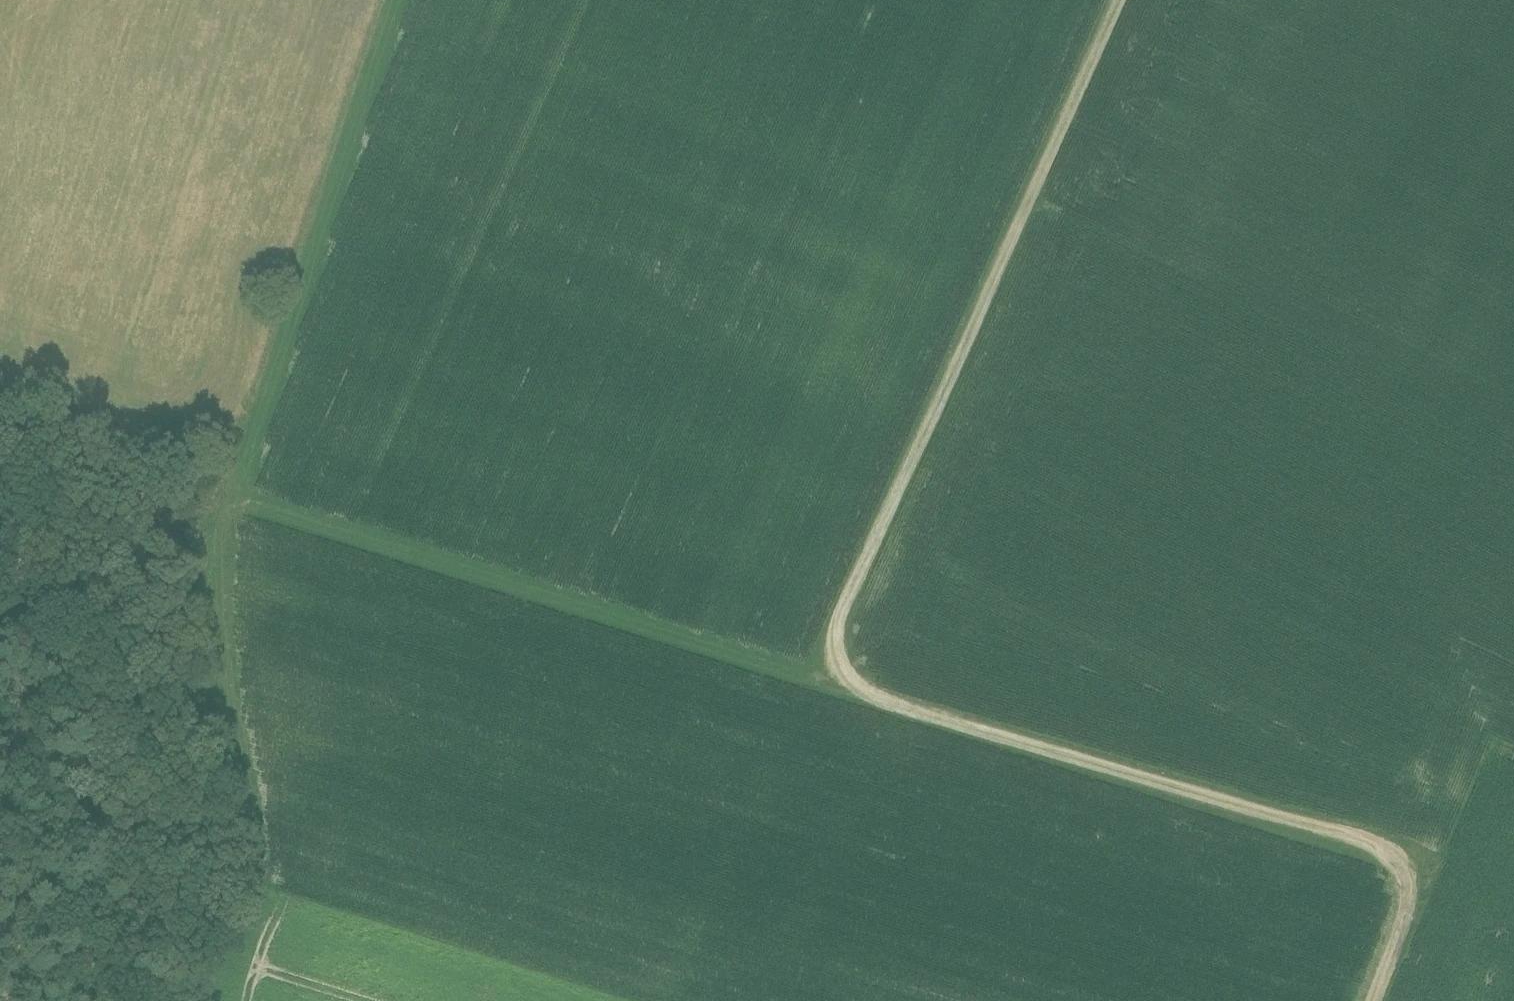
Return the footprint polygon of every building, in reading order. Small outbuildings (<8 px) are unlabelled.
[(238,1000),(251,1000),(252,994),(239,993),(238,1000)]
